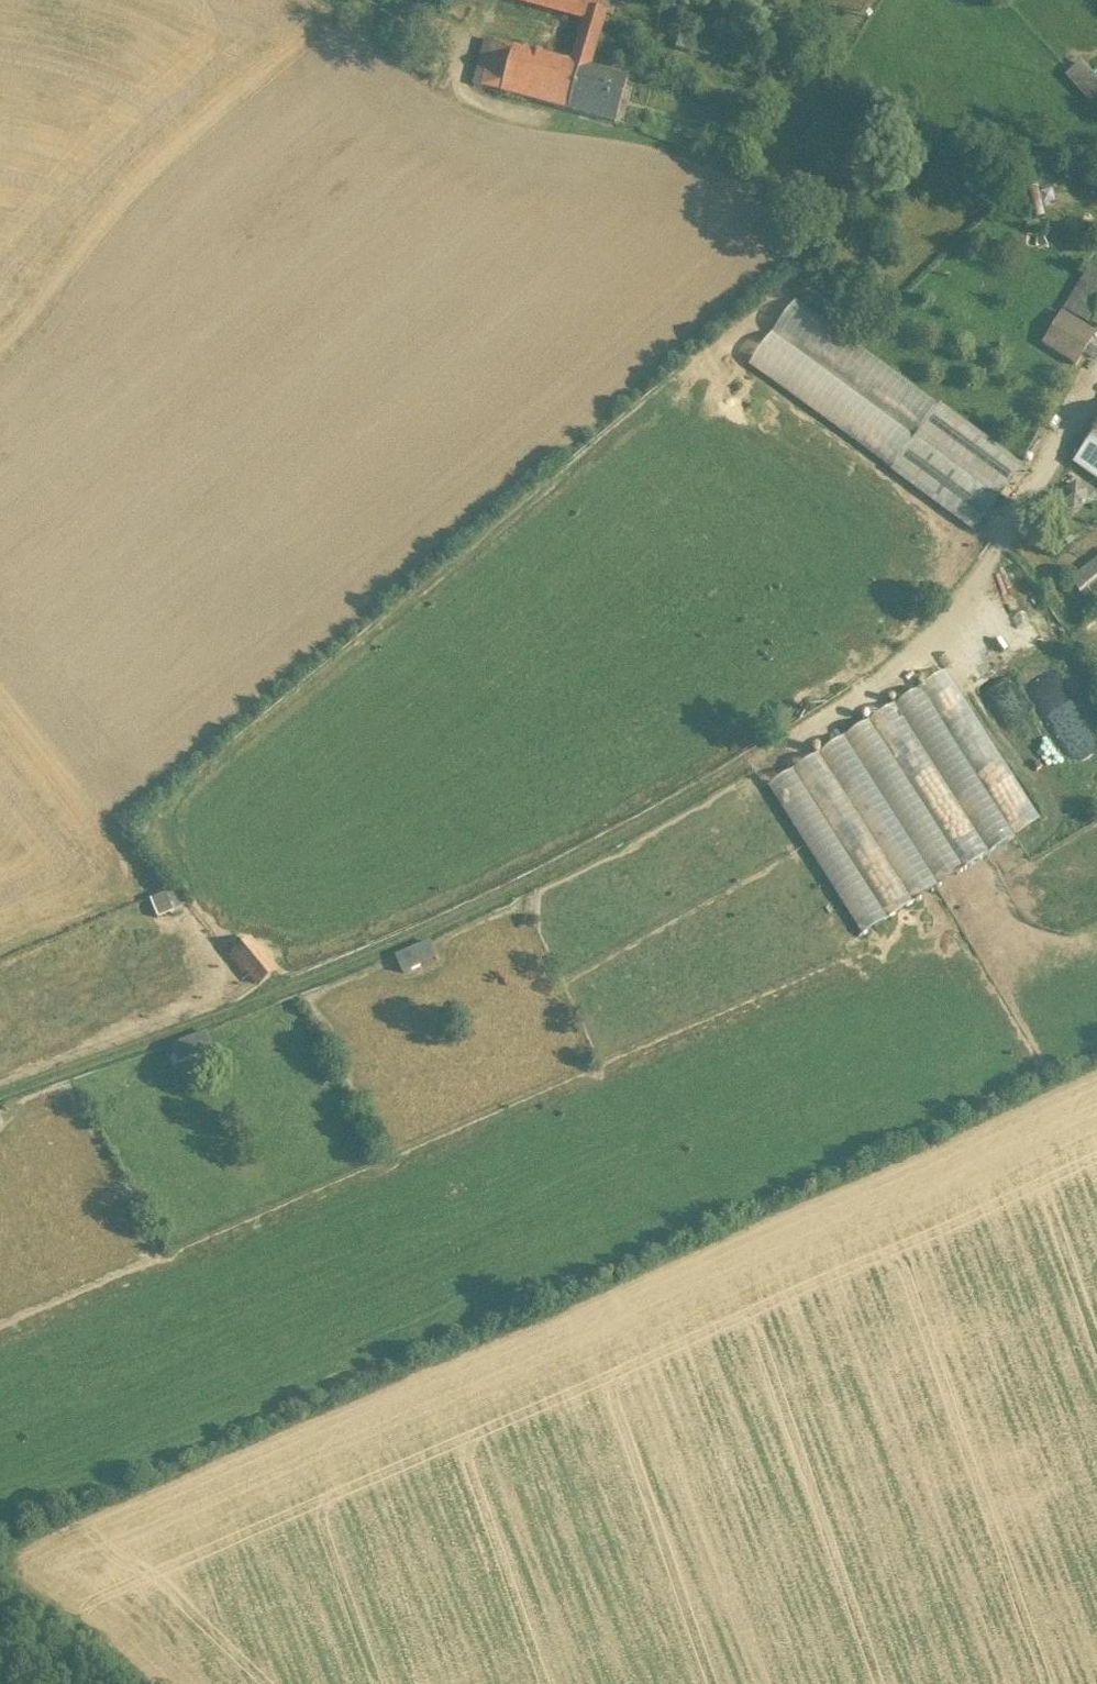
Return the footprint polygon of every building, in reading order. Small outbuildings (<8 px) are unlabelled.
[(508,0),(583,21),(587,8),(589,0),(508,0)] [(587,8),(606,13),(606,14),(612,16),(616,0),(589,0),(587,8)] [(572,58),(571,63),(581,65),(590,68),(606,14),(606,13),(587,8),(583,21),(572,58)] [(513,47),(486,40),(473,85),(501,92),(513,47)] [(565,61),(513,47),(501,92),(568,111),(581,65),(571,63),(565,61)] [(1063,74),(1089,102),(1096,95),(1096,76),(1081,58),(1063,74)] [(590,68),(581,65),(568,111),(615,123),(628,78),(590,68)] [(1095,333),(1062,313),(1043,345),(1075,365),(1095,333)] [(1020,466),(941,408),(894,471),(973,530),(1020,466)] [(1089,440),(1096,446),(1096,429),(1089,440)] [(1089,440),(1074,462),(1096,479),(1096,446),(1089,440)] [(1070,574),(1079,588),(1096,576),(1096,556),(1070,574)] [(1022,677),(1039,703),(1065,685),(1048,660),(1022,677)] [(950,673),(922,684),(930,704),(957,693),(950,673)] [(924,691),(768,780),(856,932),(1039,826),(972,711),(945,727),(924,691)] [(155,910),(183,899),(173,887),(150,897),(155,910)] [(250,937),(228,957),(259,990),(281,970),(250,937)] [(395,958),(403,976),(438,960),(430,942),(395,958)] [(170,1040),(177,1060),(214,1047),(206,1027),(170,1040)]
